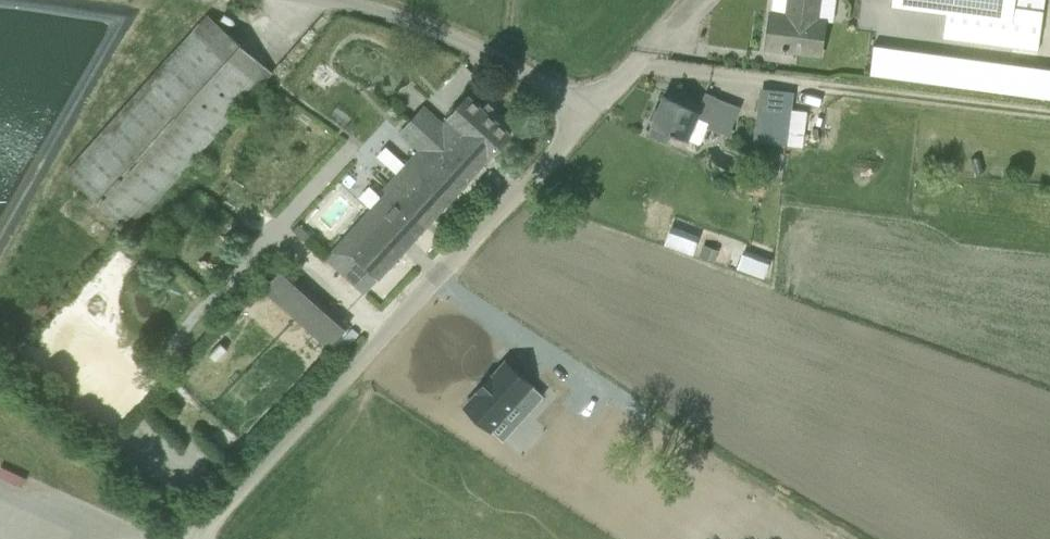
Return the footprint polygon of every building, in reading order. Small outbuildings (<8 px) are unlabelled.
[(771,13),(766,48),(821,54),(825,20),(816,19),(818,0),(772,0),(771,13)] [(893,6),(945,12),(942,38),(1038,50),(1044,0),(894,0),(893,6)] [(271,73),(208,16),(66,173),(130,230),(271,73)] [(1049,94),(1049,64),(874,46),(871,76),(1049,94)] [(787,145),(793,91),(766,89),(761,142),(787,145)] [(668,142),(672,132),(700,144),(709,122),(731,131),(738,113),(729,109),(731,105),(705,93),(697,112),(664,97),(653,124),(654,124),(649,135),(668,142)] [(483,109),(468,96),(443,123),(424,106),(399,134),(418,151),(384,188),(388,192),(326,259),(364,294),(511,134),(488,114),(493,108),(488,103),(483,109)] [(306,243),(311,238),(298,225),(293,231),(306,243)] [(664,244),(685,252),(692,233),(670,226),(664,244)] [(703,247),(700,258),(716,263),(719,252),(703,247)] [(744,252),(738,271),(763,280),(770,260),(744,252)] [(328,349),(349,326),(284,268),(264,290),(328,349)] [(540,381),(515,359),(490,386),(487,383),(465,408),(493,433),(514,410),(523,418),(538,402),(528,394),(540,381)]
